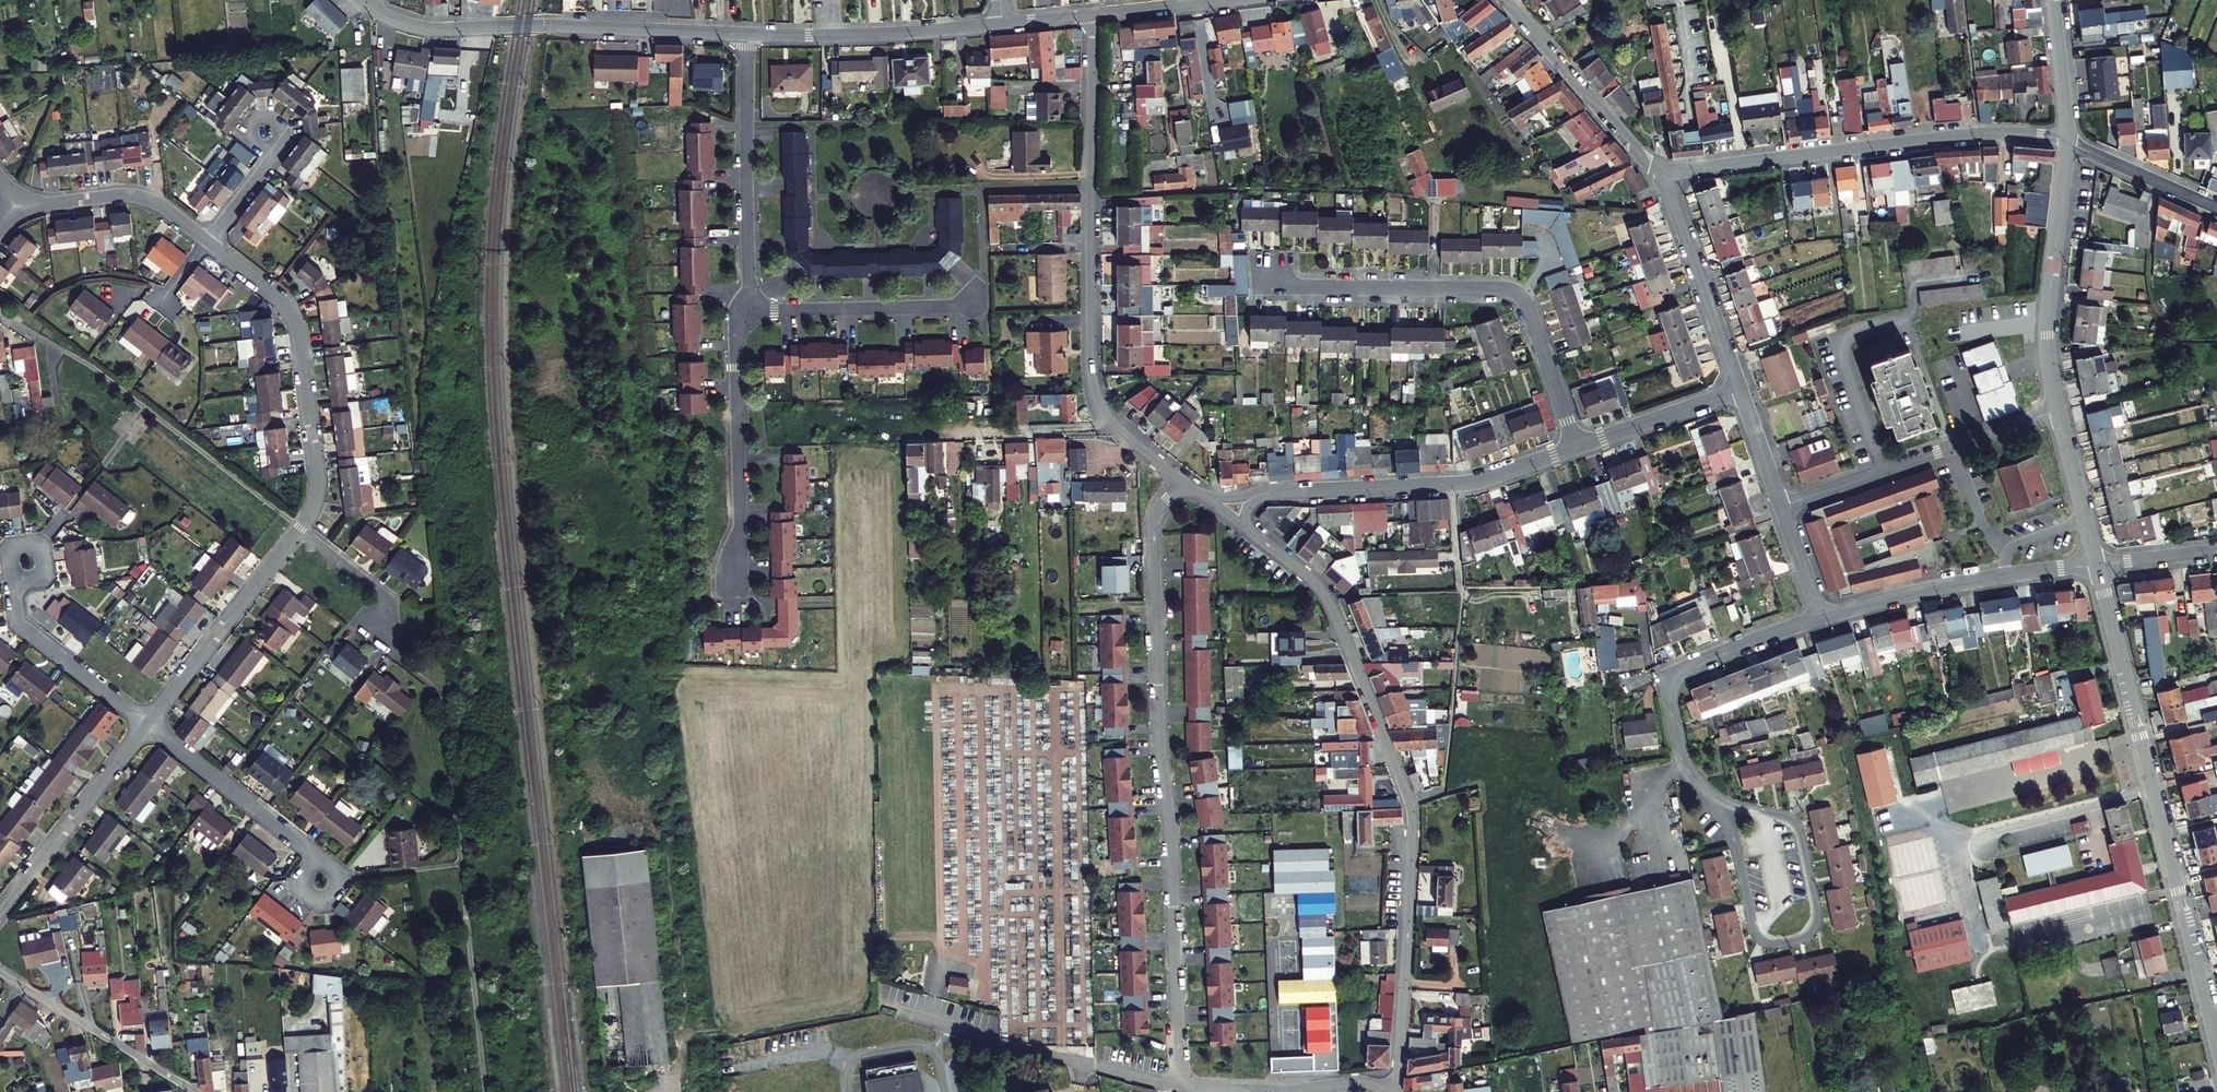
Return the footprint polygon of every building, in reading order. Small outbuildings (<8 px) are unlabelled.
[(85,25),(95,24),(95,0),(94,0),(84,0),(85,25)] [(320,0),(313,0),(301,11),(329,39),(344,23),(320,0)] [(425,16),(437,16),(447,14),(458,12),(457,3),(451,4),(449,4),(449,8),(445,9),(445,4),(445,0),(424,0),(425,16)] [(1370,0),(1364,0),(1357,3),(1366,23),(1371,20),(1380,40),(1387,37),(1370,0)] [(1419,0),(1387,0),(1393,22),(1414,16),(1426,31),(1436,23),(1419,0)] [(1424,2),(1434,15),(1438,14),(1439,23),(1456,19),(1451,0),(1423,0),(1424,2)] [(1484,0),(1480,0),(1458,17),(1467,28),(1493,8),(1484,0)] [(1542,4),(1552,20),(1563,13),(1571,25),(1588,14),(1578,0),(1548,0),(1542,4)] [(1960,0),(1931,0),(1931,4),(1945,2),(1949,35),(1965,33),(1960,0)] [(2027,8),(2007,10),(2009,29),(2042,26),(2039,0),(2026,0),(2027,8)] [(2099,6),(2073,8),(2075,25),(2128,19),(2127,8),(2113,9),(2113,11),(2099,13),(2099,6)] [(2141,18),(2139,6),(2127,8),(2128,19),(2141,18)] [(1762,8),(1751,9),(1752,23),(1763,22),(1762,8)] [(1506,19),(1496,10),(1489,15),(1497,25),(1506,19)] [(2007,10),(2001,11),(2003,30),(2009,29),(2007,10)] [(1214,21),(1212,12),(1198,13),(1200,23),(1214,21)] [(1241,30),(1238,15),(1230,16),(1233,38),(1242,37),(1241,30)] [(1324,34),(1319,15),(1302,20),(1307,38),(1324,34)] [(1233,38),(1230,16),(1217,18),(1221,40),(1233,38)] [(1176,17),(1158,19),(1159,36),(1177,35),(1176,17)] [(1158,19),(1134,21),(1134,26),(1135,38),(1159,36),(1158,19)] [(1468,62),(1515,29),(1506,19),(1497,25),(1460,51),(1468,62)] [(2128,19),(2075,25),(2076,41),(2099,39),(2099,34),(2130,30),(2128,19)] [(1197,40),(1194,20),(1179,22),(1182,41),(1197,40)] [(1663,109),(1671,158),(1691,154),(1689,141),(1688,141),(1687,137),(1681,138),(1680,128),(1662,22),(1649,24),(1659,87),(1663,109)] [(1290,50),(1289,23),(1272,23),(1272,25),(1252,26),(1253,30),(1241,30),(1242,37),(1246,61),(1256,60),(1254,49),(1273,48),(1273,51),(1290,50)] [(1135,38),(1134,26),(1120,27),(1121,40),(1135,38)] [(1050,28),(1026,31),(1028,52),(1029,64),(1038,63),(1038,76),(1053,75),(1050,28)] [(1028,52),(1026,31),(990,34),(989,34),(989,48),(989,55),(1028,52)] [(2132,33),(2114,35),(2114,44),(2133,42),(2132,33)] [(1322,55),(1330,52),(1324,34),(1307,38),(1318,79),(1324,77),(1315,44),(1318,43),(1322,55)] [(1148,44),(1136,45),(1135,38),(1121,40),(1122,50),(1136,49),(1152,48),(1164,47),(1163,43),(1161,43),(1159,42),(1149,42),(1148,44)] [(2028,59),(2025,38),(2017,39),(2019,61),(2028,59)] [(2019,61),(2017,39),(2004,41),(2006,63),(2019,61)] [(1196,89),(1202,88),(1197,40),(1182,41),(1185,68),(1193,67),(1196,89)] [(1533,48),(1526,40),(1477,76),(1483,83),(1507,67),(1533,48)] [(63,41),(55,44),(60,55),(68,52),(63,41)] [(1218,46),(1210,47),(1215,77),(1226,75),(1221,42),(1218,43),(1218,46)] [(2190,55),(2159,43),(2163,87),(2193,85),(2190,55)] [(684,46),(655,44),(655,59),(671,59),(671,90),(684,90),(684,46)] [(460,47),(437,45),(434,72),(443,73),(444,60),(459,62),(460,47)] [(980,48),(980,51),(965,52),(966,76),(990,75),(989,55),(989,48),(980,48)] [(1136,58),(1152,57),(1152,48),(1136,49),(1136,58)] [(1543,59),(1533,48),(1507,67),(1514,79),(1520,75),(1537,63),(1543,59)] [(1586,78),(1605,64),(1596,49),(1576,64),(1586,78)] [(407,55),(398,55),(397,80),(430,81),(431,50),(422,50),(422,57),(407,57),(407,55)] [(874,54),(874,59),(831,62),(833,91),(842,90),(841,81),(876,78),(876,85),(888,84),(885,53),(874,54)] [(385,55),(374,57),(376,73),(388,72),(385,55)] [(594,79),(638,79),(638,55),(594,55),(594,79)] [(648,55),(638,55),(638,79),(648,79),(648,55)] [(916,56),(916,59),(892,61),(894,83),(927,81),(926,67),(929,66),(928,55),(916,56)] [(1148,60),(1149,78),(1138,78),(1138,83),(1142,83),(1160,82),(1160,60),(1148,60)] [(49,72),(48,62),(25,65),(26,75),(49,72)] [(1553,72),(1547,76),(1537,63),(1520,75),(1533,92),(1558,77),(1553,72)] [(1596,90),(1612,76),(1605,64),(1586,78),(1596,90)] [(2046,64),(2031,66),(2031,69),(2034,91),(2040,90),(2049,89),(2046,64)] [(724,66),(693,65),(693,89),(723,90),(724,66)] [(810,66),(771,66),(771,90),(810,90),(810,66)] [(1996,74),(1995,68),(1973,70),(1974,77),(1996,74)] [(2034,91),(2031,69),(2020,71),(2023,92),(2034,91)] [(341,72),(345,104),(365,102),(362,70),(341,72)] [(2023,92),(2020,71),(2009,72),(2012,98),(2012,104),(2024,102),(2023,92)] [(283,82),(280,79),(263,81),(265,96),(275,95),(289,105),(301,89),(306,82),(293,72),(288,79),(287,78),(283,82)] [(1869,74),(1873,105),(1861,107),(1864,131),(1888,128),(1885,110),(1880,72),(1869,74)] [(2009,72),(1996,74),(1974,77),(1977,98),(2006,94),(2006,98),(2007,99),(2008,99),(2012,98),(2009,72)] [(242,84),(230,99),(246,111),(256,98),(265,96),(263,81),(255,82),(244,73),(238,81),(242,84)] [(1469,96),(1461,78),(1425,95),(1433,112),(1469,96)] [(1559,79),(1531,96),(1539,109),(1556,99),(1569,91),(1559,79)] [(1005,88),(1005,80),(990,80),(991,104),(1006,103),(1005,88)] [(1143,96),(1161,96),(1160,82),(1142,83),(1143,96)] [(1689,86),(1696,125),(1698,141),(1731,136),(1728,121),(1707,124),(1701,84),(1689,86)] [(1893,100),(1894,109),(1885,110),(1888,128),(1910,124),(1905,86),(1895,88),(1897,99),(1893,100)] [(1059,104),(1059,87),(1035,88),(1035,95),(1026,95),(1026,115),(1057,115),(1057,103),(1059,104)] [(1659,87),(1638,91),(1642,113),(1663,109),(1659,87)] [(1618,97),(1611,88),(1600,96),(1612,111),(1613,110),(1621,120),(1634,112),(1623,94),(1618,97)] [(313,104),(316,100),(301,89),(289,105),(305,117),(305,125),(321,123),(319,109),(313,104)] [(2042,104),(2051,103),(2049,89),(2040,90),(2042,104)] [(684,90),(671,90),(671,103),(684,103),(684,90)] [(1582,111),(1584,109),(1569,91),(1556,99),(1562,109),(1552,115),(1559,125),(1559,124),(1582,111)] [(1858,132),(1852,91),(1836,93),(1837,100),(1840,100),(1841,103),(1837,103),(1841,134),(1858,132)] [(1539,109),(1531,96),(1521,102),(1530,115),(1539,109)] [(1792,104),(1790,96),(1780,97),(1783,113),(1785,113),(1786,119),(1781,120),(1785,142),(1797,141),(1792,104)] [(1807,97),(1809,112),(1812,139),(1827,137),(1823,110),(1815,111),(1813,102),(1811,102),(1810,97),(1807,97)] [(1946,103),(1945,97),(1932,98),(1932,105),(1946,103)] [(219,114),(224,118),(218,125),(229,133),(246,111),(230,99),(219,114)] [(1253,99),(1231,103),(1233,118),(1255,115),(1253,99)] [(968,115),(967,100),(944,100),(945,116),(968,115)] [(1961,119),(1958,101),(1946,103),(1932,105),(1935,122),(1961,119)] [(1989,101),(1977,102),(1980,121),(1991,121),(1989,101)] [(2132,117),(2133,130),(2143,129),(2141,101),(2131,102),(2132,117)] [(1134,122),(1133,102),(1122,102),(1122,122),(1134,122)] [(1530,115),(1521,102),(1505,112),(1513,125),(1530,115)] [(1778,127),(1775,102),(1737,108),(1740,130),(1755,128),(1756,129),(1778,127)] [(2145,130),(2147,157),(2169,155),(2165,102),(2155,103),(2157,129),(2145,130)] [(1800,113),(1799,104),(1792,104),(1797,141),(1812,139),(1809,112),(1800,113)] [(402,105),(402,122),(417,122),(417,105),(402,105)] [(1587,153),(1608,142),(1582,111),(1559,124),(1576,146),(1573,149),(1579,157),(1587,153)] [(2212,152),(2213,155),(2216,154),(2216,111),(2203,115),(2206,130),(2212,152)] [(10,116),(3,120),(0,122),(0,153),(24,139),(10,116)] [(2114,122),(2116,143),(2134,142),(2133,130),(2132,117),(2122,117),(2122,121),(2114,122)] [(1190,120),(1175,121),(1177,136),(1191,135),(1190,120)] [(687,133),(689,171),(693,171),(694,180),(702,180),(712,179),(710,157),(713,157),(712,144),(710,144),(709,122),(691,123),(691,132),(687,133)] [(1534,139),(1524,122),(1515,128),(1526,144),(1534,139)] [(1838,135),(1837,122),(1828,124),(1830,136),(1838,135)] [(318,144),(322,138),(321,123),(305,125),(305,134),(294,149),(319,167),(329,153),(318,144)] [(1229,127),(1219,129),(1222,150),(1251,146),(1247,124),(1234,126),(1234,128),(1231,128),(1229,127)] [(1208,137),(1206,125),(1196,126),(1197,138),(1208,137)] [(1696,125),(1680,128),(1681,138),(1687,137),(1688,141),(1689,141),(1691,154),(1701,154),(1698,141),(1696,125)] [(810,128),(788,129),(788,173),(792,172),(792,192),(788,192),(789,236),(792,236),(793,246),(797,246),(797,250),(801,254),(810,245),(811,245),(811,224),(814,221),(814,217),(811,214),(811,213),(814,210),(814,206),(811,203),(811,160),(813,158),(813,153),(811,151),(811,150),(813,147),(813,143),(811,140),(810,128)] [(2211,156),(2210,153),(2212,152),(2206,130),(2184,135),(2188,151),(2187,151),(2188,156),(2194,159),(2197,159),(2197,156),(2200,156),(2200,159),(2204,162),(2209,161),(2211,156)] [(1038,157),(1037,132),(1015,133),(1015,170),(1049,170),(1049,157),(1038,157)] [(102,135),(102,140),(93,142),(96,170),(124,167),(122,146),(120,133),(102,135)] [(1180,154),(1194,154),(1191,135),(1177,136),(1180,154)] [(1625,157),(1611,140),(1608,142),(1587,153),(1594,165),(1588,168),(1591,174),(1625,157)] [(85,143),(86,151),(67,153),(69,174),(96,170),(93,142),(85,143)] [(142,150),(141,144),(122,146),(124,167),(152,163),(151,149),(142,150)] [(1432,177),(1419,147),(1405,153),(1415,176),(1412,178),(1414,183),(1409,186),(1413,193),(1422,190),(1424,195),(1441,197),(1432,177)] [(2053,151),(2010,147),(2011,175),(2024,175),(2023,163),(2039,163),(2039,179),(2034,178),(2033,187),(2036,188),(2034,200),(2047,202),(2053,151)] [(1995,148),(1980,149),(1983,183),(1997,183),(1995,148)] [(290,180),(302,189),(319,167),(294,149),(283,164),(295,173),(290,180)] [(1979,174),(1978,149),(1957,151),(1958,164),(1960,174),(1965,174),(1979,174)] [(221,162),(217,162),(211,171),(221,178),(235,189),(246,175),(235,167),(241,159),(230,151),(221,162)] [(1957,151),(1930,155),(1932,160),(1939,176),(1941,182),(1957,183),(1954,164),(1958,164),(1957,151)] [(49,161),(41,162),(43,177),(69,174),(67,153),(48,155),(49,161)] [(1545,173),(1554,186),(1588,168),(1594,165),(1587,153),(1579,157),(1545,173)] [(1636,169),(1633,170),(1628,159),(1625,157),(1591,174),(1564,187),(1572,203),(1586,197),(1584,193),(1623,175),(1630,191),(1644,185),(1636,169)] [(252,168),(241,159),(235,167),(246,175),(252,168)] [(1939,176),(1932,160),(1909,163),(1913,188),(1927,186),(1926,177),(1939,176)] [(1913,188),(1909,163),(1888,165),(1892,195),(1895,224),(1905,223),(1903,208),(1908,207),(1906,192),(1913,191),(1913,188)] [(1180,166),(1180,172),(1156,175),(1157,188),(1193,183),(1191,165),(1180,166)] [(1892,195),(1888,165),(1861,169),(1864,199),(1872,198),(1871,193),(1888,191),(1888,195),(1892,195)] [(1858,202),(1854,170),(1833,173),(1836,194),(1851,192),(1852,203),(1858,202)] [(1939,176),(1926,177),(1927,186),(1942,184),(1941,182),(1939,176)] [(2210,176),(2206,187),(2216,191),(2216,178),(2210,176)] [(1455,178),(1432,177),(1441,197),(1453,198),(1455,178)] [(1697,188),(1693,190),(1700,208),(1720,201),(1713,183),(1713,177),(1695,180),(1697,188)] [(212,196),(224,204),(235,189),(221,178),(209,193),(202,187),(191,201),(202,209),(212,196)] [(681,190),(683,228),(687,228),(687,237),(705,237),(704,214),(707,214),(706,202),(704,202),(702,180),(694,180),(685,180),(685,190),(681,190)] [(1830,206),(1828,180),(1809,182),(1811,208),(1830,206)] [(1811,208),(1809,182),(1790,184),(1792,210),(1811,208)] [(2033,187),(2019,185),(2019,195),(2022,195),(2022,210),(2015,210),(2006,210),(2006,224),(2044,228),(2047,202),(2034,200),(2036,188),(2033,187)] [(2118,191),(2108,187),(2099,212),(2124,220),(2126,215),(2132,218),(2130,222),(2128,245),(2144,247),(2145,208),(2144,206),(2116,196),(2118,191)] [(276,199),(263,189),(252,203),(269,217),(280,202),(287,208),(293,200),(281,191),(276,199)] [(2147,193),(2139,190),(2136,199),(2144,202),(2147,193)] [(1062,243),(1061,193),(1042,194),(1043,210),(1055,209),(1056,243),(1062,243)] [(1078,193),(1061,193),(1062,243),(1077,243),(1077,235),(1064,235),(1063,227),(1068,226),(1067,209),(1079,208),(1078,193)] [(999,222),(1026,222),(1025,194),(990,195),(991,245),(1000,245),(999,222)] [(1043,210),(1042,194),(1025,194),(1026,222),(1026,226),(1032,225),(1031,210),(1043,210)] [(2015,197),(2006,197),(2006,198),(2006,210),(2015,210),(2015,197)] [(2170,204),(2155,197),(2152,238),(2158,241),(2168,216),(2166,215),(2170,204)] [(944,243),(935,250),(935,272),(949,272),(964,256),(964,242),(967,242),(966,198),(943,199),(943,210),(941,213),(941,217),(944,220),(944,221),(941,224),(941,228),(944,230),(944,243)] [(2006,210),(2006,198),(1993,198),(1993,236),(1997,236),(1997,249),(2006,249),(2006,224),(2006,210)] [(1126,199),(1126,207),(1121,207),(1121,225),(1143,226),(1154,226),(1154,209),(1152,209),(1152,207),(1165,207),(1165,199),(1126,199)] [(1705,225),(1725,218),(1720,201),(1700,208),(1705,225)] [(287,208),(280,202),(269,217),(278,223),(289,208),(287,208)] [(269,217),(252,203),(241,218),(253,228),(248,235),(259,244),(265,236),(258,231),(269,217)] [(1949,203),(1934,209),(1938,220),(1954,214),(1949,203)] [(2193,228),(2198,217),(2170,204),(2166,215),(2168,216),(2182,223),(2180,231),(2184,233),(2181,255),(2193,256),(2196,237),(2192,236),(2193,228)] [(1576,264),(1556,211),(1521,208),(1520,223),(1543,224),(1550,233),(1562,269),(1576,264)] [(1282,210),(1244,210),(1243,233),(1282,233),(1282,238),(1317,239),(1317,243),(1351,244),(1351,249),(1385,250),(1385,254),(1426,255),(1427,233),(1385,233),(1385,227),(1350,227),(1350,221),(1317,221),(1317,216),(1282,216),(1282,210)] [(109,213),(110,221),(101,222),(103,237),(130,234),(128,214),(125,214),(122,212),(109,213)] [(80,217),(78,220),(73,221),(76,240),(95,238),(96,248),(105,247),(103,237),(101,222),(93,223),(92,216),(80,217)] [(54,228),(46,229),(48,243),(76,240),(73,221),(71,221),(67,218),(54,220),(54,228)] [(1711,242),(1731,235),(1725,218),(1705,225),(1711,242)] [(2208,221),(2204,237),(2216,242),(2216,225),(2208,221)] [(1653,240),(1647,223),(1626,231),(1633,248),(1653,240)] [(1125,254),(1143,255),(1143,226),(1121,225),(1121,243),(1125,243),(1125,254)] [(1520,233),(1479,233),(1479,239),(1438,239),(1438,260),(1479,260),(1479,254),(1535,254),(1535,239),(1520,239),(1520,233)] [(3,247),(10,253),(5,259),(17,268),(34,247),(17,234),(15,236),(12,236),(3,247)] [(1719,266),(1739,259),(1731,235),(1711,242),(1719,266)] [(683,247),(685,285),(690,285),(690,294),(699,294),(708,294),(707,271),(709,271),(708,259),(706,259),(705,237),(687,237),(688,247),(683,247)] [(186,259),(161,240),(146,259),(171,278),(186,259)] [(1639,265),(1659,257),(1653,240),(1633,248),(1639,265)] [(2097,250),(2088,249),(2086,269),(2108,271),(2110,252),(2114,252),(2115,243),(2098,241),(2097,250)] [(810,245),(801,254),(809,262),(818,254),(818,252),(811,245),(810,245)] [(882,274),(926,273),(926,272),(935,272),(935,250),(914,251),(911,248),(907,248),(904,251),(903,251),(901,248),(896,248),(894,251),(860,251),(857,248),(853,249),(850,251),(849,251),(846,248),(842,249),(839,251),(818,252),(818,254),(809,262),(813,266),(817,266),(817,270),(827,270),(827,274),(871,274),(872,270),(882,270),(882,274)] [(1063,260),(1063,251),(1036,252),(1038,299),(1062,299),(1060,260),(1063,260)] [(1967,251),(1959,252),(1961,267),(1973,266),(1967,251)] [(1951,253),(1920,257),(1922,272),(1953,269),(1951,253)] [(1120,285),(1143,285),(1143,255),(1125,254),(1125,264),(1120,264),(1120,285)] [(2179,266),(2191,268),(2193,256),(2181,255),(2179,266)] [(296,270),(312,283),(317,291),(329,285),(321,271),(324,268),(307,256),(296,270)] [(1251,298),(1248,256),(1234,257),(1237,299),(1251,298)] [(1645,281),(1665,274),(1659,257),(1639,265),(1645,281)] [(1719,266),(1727,290),(1747,284),(1741,266),(1750,263),(1748,257),(1739,259),(1719,266)] [(1920,257),(1898,260),(1900,275),(1922,272),(1920,257)] [(0,266),(0,280),(7,272),(11,275),(17,268),(5,259),(0,266)] [(1756,281),(1750,263),(1741,266),(1747,284),(1756,281)] [(212,308),(227,288),(197,266),(182,286),(212,308)] [(1587,339),(1562,269),(1541,276),(1566,347),(1587,339)] [(2108,271),(2086,269),(2084,287),(2093,287),(2092,296),(2110,298),(2111,290),(2106,289),(2108,271)] [(1659,295),(1672,291),(1665,274),(1645,281),(1630,287),(1640,312),(1662,304),(1659,295)] [(1979,281),(1924,288),(1926,303),(1985,296),(1979,281)] [(1733,307),(1753,301),(1747,284),(1727,290),(1733,307)] [(317,291),(322,299),(324,318),(340,316),(337,296),(335,296),(329,285),(317,291)] [(1125,314),(1142,314),(1143,285),(1120,285),(1119,305),(1125,305),(1125,314)] [(1924,288),(1916,290),(1918,304),(1926,303),(1924,288)] [(113,313),(83,290),(68,308),(99,332),(113,313)] [(677,305),(679,343),(683,343),(684,352),(702,351),(701,329),(703,329),(702,316),(700,316),(699,294),(690,294),(681,295),(681,304),(677,305)] [(1775,311),(1769,295),(1753,301),(1759,317),(1766,314),(1775,311)] [(2105,307),(2110,307),(2110,298),(2092,296),(2091,305),(2082,304),(2081,323),(2103,325),(2105,307)] [(1739,324),(1759,317),(1753,301),(1733,307),(1739,324)] [(1683,323),(1677,306),(1656,313),(1662,331),(1683,323)] [(243,320),(248,320),(250,339),(272,337),(270,317),(257,319),(256,310),(242,311),(243,320)] [(1119,345),(1142,346),(1142,314),(1125,314),(1125,322),(1119,322),(1119,345)] [(1205,322),(1199,322),(1199,314),(1173,315),(1174,327),(1205,326),(1205,322)] [(1772,331),(1766,314),(1759,317),(1739,324),(1745,342),(1765,335),(1764,334),(1772,331)] [(340,316),(324,318),(326,346),(340,345),(339,335),(341,335),(340,316)] [(1289,317),(1252,317),(1252,341),(1289,341),(1289,347),(1322,347),(1322,351),(1356,351),(1356,357),(1391,357),(1391,352),(1441,352),(1441,328),(1391,328),(1391,333),(1356,333),(1356,328),(1323,328),(1323,322),(1289,322),(1289,317)] [(150,328),(137,318),(123,337),(155,362),(169,343),(174,338),(154,323),(150,328)] [(1514,367),(1496,318),(1473,326),(1491,375),(1514,367)] [(1668,348),(1690,340),(1683,323),(1662,331),(1668,348)] [(2079,343),(2101,344),(2103,325),(2081,323),(2079,343)] [(1802,329),(1795,332),(1800,345),(1807,342),(1802,329)] [(1064,348),(1064,332),(1027,333),(1028,356),(1037,356),(1037,374),(1065,374),(1065,358),(1061,358),(1061,348),(1064,348)] [(1982,418),(2017,405),(2013,392),(2015,391),(2010,373),(2002,376),(1997,360),(2003,359),(1996,333),(1961,343),(1966,359),(1975,356),(1978,367),(1972,368),(1977,388),(1973,389),(1982,418)] [(253,358),(247,359),(248,366),(263,364),(262,357),(275,356),(272,337),(250,339),(253,358)] [(919,363),(957,361),(957,357),(963,357),(963,350),(962,341),(956,341),(955,339),(943,339),(943,337),(930,338),(930,340),(908,341),(909,350),(909,359),(918,358),(919,363)] [(1675,366),(1696,358),(1690,340),(1668,348),(1675,366)] [(9,372),(5,341),(0,342),(0,373),(9,372)] [(1895,353),(1891,341),(1870,348),(1876,364),(1869,367),(1874,381),(1868,383),(1885,429),(1890,427),(1894,438),(1933,425),(1928,413),(1931,412),(1915,366),(1913,367),(1908,353),(1896,357),(1895,353)] [(804,367),(842,366),(842,361),(852,361),(851,352),(851,343),(829,344),(829,342),(816,342),(816,344),(794,345),(794,354),(795,363),(804,363),(804,367)] [(177,378),(191,360),(169,343),(155,362),(177,378)] [(970,370),(989,369),(988,344),(981,344),(981,347),(969,347),(969,349),(963,350),(963,357),(963,366),(970,365),(970,370)] [(326,346),(329,374),(346,373),(344,354),(341,354),(340,345),(326,346)] [(1118,365),(1142,365),(1142,346),(1119,345),(1118,345),(1118,365)] [(862,374),(900,373),(900,368),(909,368),(909,359),(909,350),(886,351),(886,349),(873,349),(874,351),(851,352),(852,361),(852,370),(861,370),(862,374)] [(1797,388),(1783,349),(1757,358),(1761,368),(1764,367),(1774,396),(1797,388)] [(768,351),(769,376),(789,375),(788,370),(795,370),(795,363),(794,354),(788,355),(788,352),(775,353),(775,351),(768,351)] [(2107,374),(2104,356),(2078,360),(2081,379),(2107,374)] [(1681,382),(1702,374),(1696,358),(1675,366),(1681,382)] [(709,362),(684,363),(685,382),(689,382),(689,388),(705,388),(705,381),(707,381),(706,368),(709,368),(709,362)] [(33,404),(43,403),(38,363),(21,365),(22,376),(27,376),(30,398),(32,398),(33,404)] [(248,374),(254,374),(256,393),(276,391),(276,387),(278,385),(276,371),(264,373),(263,364),(248,366),(248,374)] [(1170,375),(1170,364),(1145,364),(1145,375),(1170,375)] [(1617,371),(1593,379),(1604,409),(1628,400),(1617,371)] [(346,373),(329,374),(332,402),(346,401),(345,392),(348,392),(347,389),(356,388),(354,372),(346,373)] [(2085,399),(2111,395),(2107,374),(2081,379),(2085,399)] [(1604,409),(1593,379),(1570,388),(1581,418),(1604,409)] [(1821,381),(1814,384),(1819,400),(1827,397),(1821,381)] [(1172,405),(1149,384),(1128,399),(1161,429),(1178,411),(1184,403),(1178,398),(1172,405)] [(12,386),(1,388),(5,415),(16,414),(12,386)] [(14,401),(22,400),(20,387),(12,388),(14,401)] [(685,395),(686,415),(710,413),(710,407),(708,407),(707,394),(705,394),(705,388),(689,388),(690,395),(685,395)] [(276,391),(256,393),(259,413),(252,414),(254,422),(269,420),(268,412),(281,411),(279,396),(276,394),(276,391)] [(1285,391),(1285,404),(1308,404),(1307,391),(1285,391)] [(1540,408),(1524,414),(1532,436),(1556,427),(1543,392),(1532,395),(1534,402),(1537,401),(1540,408)] [(1074,422),(1074,393),(1043,394),(1043,404),(1052,404),(1052,412),(1060,412),(1061,422),(1074,422)] [(1342,402),(1342,393),(1331,393),(1331,403),(1342,402)] [(1027,423),(1027,395),(1017,395),(1018,423),(1027,423)] [(346,401),(332,402),(335,431),(352,429),(349,410),(367,408),(366,398),(346,401)] [(2112,426),(2106,400),(2085,406),(2091,432),(2112,426)] [(37,427),(46,424),(43,403),(33,404),(37,427)] [(1779,433),(1802,432),(1800,403),(1778,404),(1779,433)] [(1827,422),(1835,419),(1829,404),(1822,407),(1827,422)] [(1447,429),(1444,407),(1436,408),(1439,429),(1447,429)] [(1524,414),(1521,408),(1498,416),(1509,445),(1532,436),(1524,414)] [(1207,452),(1206,436),(1178,411),(1161,429),(1185,451),(1195,441),(1207,452)] [(1509,445),(1498,416),(1490,419),(1493,425),(1476,431),(1485,454),(1509,445)] [(283,428),(270,429),(269,420),(254,422),(254,431),(261,430),(263,448),(285,445),(283,428)] [(1726,448),(1718,425),(1688,436),(1696,459),(1726,448)] [(2096,451),(2116,445),(2112,426),(2091,432),(2096,451)] [(350,448),(353,448),(352,429),(335,431),(338,459),(351,457),(350,448)] [(1448,435),(1451,466),(1485,454),(1476,431),(1458,438),(1455,432),(1448,435)] [(941,471),(940,439),(924,439),(925,471),(941,471)] [(922,464),(922,440),(905,440),(905,465),(907,465),(908,491),(911,491),(911,483),(916,483),(916,464),(922,464)] [(1806,447),(1789,453),(1800,484),(1839,470),(1831,449),(1830,450),(1827,441),(1826,441),(1807,448),(1806,447)] [(1064,442),(1035,443),(1036,466),(1036,482),(1037,489),(1037,496),(1058,496),(1058,465),(1065,465),(1064,442)] [(1027,462),(1027,443),(1006,444),(1007,468),(1004,467),(1004,481),(1007,481),(1007,483),(1016,483),(1015,462),(1027,462)] [(1411,443),(1412,460),(1400,461),(1400,472),(1420,470),(1419,443),(1411,443)] [(1444,443),(1419,443),(1420,470),(1445,469),(1444,443)] [(1315,445),(1315,458),(1300,459),(1301,477),(1320,476),(1319,457),(1318,444),(1315,445)] [(1361,444),(1361,453),(1344,454),(1345,474),(1371,473),(1370,454),(1370,444),(1361,444)] [(287,467),(285,445),(263,448),(265,469),(259,469),(259,477),(276,476),(275,468),(287,467)] [(2100,468),(2121,463),(2116,445),(2096,451),(2100,468)] [(1232,462),(1232,446),(1225,446),(1225,459),(1220,459),(1221,481),(1233,481),(1232,462)] [(1731,468),(1733,467),(1726,448),(1696,459),(1706,486),(1715,483),(1734,476),(1731,468)] [(1084,450),(1068,450),(1068,472),(1085,472),(1084,450)] [(1649,464),(1644,451),(1620,460),(1632,492),(1649,485),(1651,492),(1658,489),(1651,469),(1649,464)] [(808,499),(813,499),(813,461),(808,461),(808,452),(790,452),(790,474),(788,474),(788,486),(790,486),(790,509),(794,509),(799,509),(808,509),(808,499)] [(1390,472),(1389,453),(1370,454),(1371,473),(1390,472)] [(355,466),(352,465),(351,457),(338,459),(341,486),(357,484),(355,466)] [(1327,465),(1327,457),(1319,457),(1320,476),(1340,475),(1339,465),(1327,465)] [(2034,473),(2029,458),(2019,461),(2020,463),(2011,467),(2010,464),(2000,468),(2006,484),(2005,484),(2015,512),(2026,507),(2025,505),(2025,504),(2034,501),(2035,504),(2046,500),(2036,473),(2034,473)] [(1287,478),(1286,459),(1267,460),(1268,479),(1287,478)] [(1259,460),(1259,469),(1249,469),(1249,480),(1268,479),(1267,460),(1259,460)] [(1604,466),(1608,478),(1601,481),(1612,510),(1612,511),(1621,507),(1618,499),(1633,494),(1632,492),(1620,460),(1604,466)] [(1249,469),(1248,461),(1236,462),(1237,480),(1249,480),(1249,469)] [(82,488),(55,467),(54,468),(46,462),(44,463),(31,479),(41,485),(41,486),(67,507),(82,488)] [(2104,487),(2125,482),(2121,463),(2100,468),(2104,487)] [(1036,482),(1036,466),(1026,466),(1026,483),(1036,482)] [(998,510),(997,481),(1004,481),(1004,467),(985,468),(985,510),(998,510)] [(1937,539),(1946,536),(1942,527),(1948,524),(1935,491),(1943,488),(1936,470),(1815,514),(1818,523),(1809,526),(1833,593),(1842,589),(1845,597),(1917,581),(1914,569),(1942,563),(1938,545),(1937,539)] [(1739,483),(1737,484),(1734,476),(1715,483),(1724,508),(1745,501),(1739,483)] [(2137,479),(2128,480),(2131,494),(2140,492),(2137,479)] [(1612,510),(1601,481),(1578,489),(1586,512),(1603,506),(1605,513),(1612,510)] [(82,499),(118,528),(132,511),(96,482),(82,499)] [(2108,505),(2129,500),(2125,482),(2104,487),(2108,505)] [(1019,498),(1019,483),(1016,483),(1007,483),(1007,498),(1019,498)] [(1120,502),(1120,483),(1068,483),(1069,502),(1120,502)] [(368,504),(360,505),(357,484),(341,486),(344,514),(369,511),(368,504)] [(20,512),(17,488),(0,491),(0,515),(20,512)] [(1586,512),(1578,489),(1554,498),(1562,521),(1586,512)] [(1547,500),(1543,490),(1527,496),(1535,519),(1552,513),(1556,523),(1562,521),(1554,498),(1547,500)] [(1503,505),(1518,547),(1527,544),(1523,535),(1538,530),(1535,519),(1527,496),(1503,505)] [(2112,523),(2133,518),(2129,500),(2108,505),(2112,523)] [(1447,501),(1408,503),(1409,522),(1432,520),(1449,519),(1447,501)] [(1728,536),(1755,527),(1745,501),(1724,508),(1730,525),(1722,528),(1726,537),(1728,536)] [(1500,520),(1484,526),(1494,555),(1510,550),(1514,561),(1522,558),(1518,547),(1503,505),(1502,502),(1495,505),(1500,520)] [(1352,505),(1326,507),(1327,520),(1333,520),(1333,525),(1353,524),(1352,505)] [(1325,524),(1321,507),(1315,507),(1318,520),(1312,527),(1317,533),(1319,531),(1325,524)] [(794,555),(798,555),(798,518),(794,518),(794,509),(790,509),(776,509),(776,531),(773,531),(774,543),(776,543),(776,564),(794,565),(794,555)] [(1279,517),(1271,509),(1262,519),(1276,532),(1291,516),(1285,511),(1279,517)] [(2152,513),(2146,515),(2153,539),(2159,538),(2152,513)] [(2117,543),(2138,538),(2139,543),(2153,539),(2146,515),(2133,518),(2112,523),(2117,543)] [(1300,520),(1298,522),(1291,516),(1276,532),(1295,550),(1312,531),(1300,520)] [(1410,535),(1404,536),(1403,536),(1403,546),(1407,545),(1407,550),(1425,548),(1424,542),(1434,541),(1432,520),(1409,522),(1410,535)] [(390,542),(363,522),(349,540),(375,561),(390,542)] [(1484,526),(1460,533),(1465,564),(1494,555),(1484,526)] [(1735,564),(1764,553),(1755,527),(1728,536),(1731,545),(1729,546),(1735,564)] [(1319,555),(1331,542),(1319,531),(1317,533),(1301,554),(1325,577),(1338,562),(1333,557),(1327,563),(1319,555)] [(1185,569),(1209,569),(1209,534),(1184,533),(1185,569)] [(245,549),(227,536),(211,557),(229,570),(237,560),(236,559),(239,554),(240,555),(245,549)] [(1948,542),(1946,536),(1937,539),(1938,545),(1948,542)] [(78,546),(77,537),(63,539),(65,555),(69,554),(70,558),(73,583),(97,580),(92,544),(78,546)] [(422,565),(398,546),(382,567),(397,578),(399,576),(412,586),(423,573),(422,565)] [(198,569),(188,581),(208,595),(222,577),(224,578),(229,570),(211,557),(201,549),(190,563),(198,569)] [(1350,549),(1338,562),(1325,577),(1346,596),(1362,578),(1355,560),(1361,557),(1361,564),(1367,564),(1367,558),(1367,552),(1354,553),(1350,549)] [(1434,553),(1405,555),(1406,568),(1435,566),(1434,553)] [(1739,591),(1774,579),(1764,553),(1735,564),(1730,565),(1739,591)] [(1406,568),(1405,555),(1367,558),(1367,564),(1368,577),(1385,576),(1384,568),(1398,567),(1399,575),(1406,575),(1406,568)] [(794,565),(776,564),(776,587),(773,587),(774,594),(780,594),(798,594),(798,575),(794,575),(794,565)] [(1129,566),(1101,566),(1101,594),(1129,593),(1129,566)] [(1521,578),(1529,577),(1526,568),(1519,571),(1521,578)] [(1185,603),(1209,603),(1209,569),(1185,569),(1185,603)] [(1553,569),(1540,570),(1540,577),(1553,577),(1553,569)] [(2216,600),(2213,573),(2190,576),(2195,602),(2216,600)] [(2177,596),(2174,577),(2154,579),(2157,599),(2177,596)] [(1641,605),(1637,578),(1589,582),(1591,596),(1593,596),(1595,605),(1606,603),(1604,594),(1629,591),(1630,601),(1631,601),(1632,608),(1641,606),(1641,605)] [(2157,599),(2154,579),(2134,582),(2137,601),(2157,599)] [(1591,596),(1589,582),(1574,583),(1579,624),(1594,621),(1591,596)] [(286,589),(279,597),(282,599),(288,591),(286,589)] [(185,590),(165,616),(158,611),(151,620),(175,638),(182,629),(184,630),(204,605),(185,590)] [(282,599),(279,597),(272,606),(290,620),(296,612),(305,618),(316,604),(305,595),(301,600),(288,591),(282,599)] [(1606,603),(1606,608),(1630,605),(1630,601),(1629,591),(1604,594),(1606,603)] [(2073,600),(2072,591),(2052,593),(2055,622),(2064,621),(2063,616),(2074,615),(2074,618),(2085,617),(2083,599),(2073,600)] [(2033,595),(2035,606),(2025,607),(2029,631),(2038,630),(2037,624),(2055,622),(2052,593),(2033,595)] [(798,594),(780,594),(780,621),(777,624),(775,622),(773,624),(762,624),(762,622),(756,622),(756,624),(712,624),(712,622),(705,622),(705,647),(724,647),(724,642),(743,642),(743,647),(763,647),(763,642),(784,642),(798,629),(798,594)] [(1648,596),(1640,597),(1641,605),(1649,604),(1648,596)] [(98,620),(70,598),(55,617),(77,634),(75,636),(82,641),(98,620)] [(1717,625),(1707,598),(1700,602),(1701,606),(1679,615),(1689,638),(1710,630),(1709,627),(1717,625)] [(2019,608),(2017,598),(1998,601),(2003,633),(2004,635),(2022,632),(2023,635),(2030,634),(2029,631),(2025,607),(2019,608)] [(1378,626),(1366,599),(1338,601),(1342,609),(1350,606),(1361,632),(1378,626)] [(2003,633),(1998,601),(1979,605),(1981,615),(1973,617),(1977,641),(1985,639),(1984,636),(2003,633)] [(1185,642),(1210,643),(1209,603),(1185,603),(1185,642)] [(290,620),(272,606),(261,620),(265,623),(256,634),(278,650),(290,634),(294,636),(301,628),(290,620)] [(1742,621),(1737,608),(1729,611),(1734,624),(1742,621)] [(1945,613),(1949,635),(1951,643),(1970,639),(1971,647),(1979,645),(1977,641),(1973,617),(1966,618),(1964,609),(1945,613)] [(1933,645),(1931,639),(1949,635),(1945,613),(1926,617),(1928,627),(1920,629),(1924,647),(1933,645)] [(1620,614),(1607,614),(1606,622),(1620,622),(1620,614)] [(2199,628),(2197,614),(2189,615),(2191,629),(2199,628)] [(1102,646),(1127,647),(1126,615),(1102,616),(1102,646)] [(1671,643),(1672,645),(1689,638),(1679,615),(1648,628),(1651,651),(1671,643)] [(2168,676),(2160,615),(2146,617),(2155,678),(2168,676)] [(141,645),(134,639),(124,652),(151,673),(177,640),(175,638),(151,620),(150,619),(145,625),(152,631),(141,645)] [(1916,642),(1917,649),(1924,647),(1920,629),(1914,630),(1911,621),(1892,625),(1897,647),(1916,642)] [(1630,663),(1639,662),(1637,645),(1613,648),(1610,623),(1596,623),(1599,641),(1593,642),(1597,665),(1630,661),(1630,663)] [(1880,658),(1879,651),(1897,647),(1892,625),(1873,630),(1876,640),(1867,642),(1872,660),(1880,658)] [(1405,633),(1402,626),(1378,626),(1361,632),(1376,665),(1380,665),(1411,664),(1411,651),(1388,651),(1384,641),(1405,633)] [(1863,656),(1864,662),(1872,660),(1867,642),(1860,644),(1857,634),(1838,640),(1844,661),(1863,656)] [(1303,656),(1302,636),(1280,637),(1281,657),(1303,656)] [(14,650),(0,639),(0,668),(14,650)] [(1829,674),(1827,667),(1844,661),(1838,640),(1820,646),(1823,656),(1813,659),(1819,677),(1829,674)] [(263,655),(245,641),(218,674),(236,688),(263,655)] [(336,642),(324,657),(355,681),(369,663),(348,646),(345,649),(336,642)] [(1185,677),(1210,678),(1210,643),(1185,642),(1185,677)] [(1558,648),(1565,690),(1589,686),(1582,644),(1558,648)] [(1102,676),(1128,676),(1127,647),(1102,646),(1102,676)] [(1899,653),(1897,647),(1879,651),(1880,658),(1899,653)] [(1542,667),(1542,649),(1509,648),(1508,662),(1532,663),(1532,667),(1542,667)] [(929,662),(930,651),(913,651),(912,661),(929,662)] [(1811,673),(1814,679),(1819,677),(1813,659),(1808,661),(1804,652),(1785,659),(1793,680),(1811,673)] [(52,680),(23,657),(8,676),(29,692),(26,696),(34,703),(52,680)] [(1767,666),(1776,687),(1793,680),(1785,659),(1767,666)] [(1390,674),(1385,675),(1380,665),(1376,665),(1364,665),(1377,697),(1397,689),(1390,674)] [(1748,673),(1756,694),(1776,687),(1767,666),(1748,673)] [(1348,681),(1342,667),(1305,668),(1305,675),(1316,675),(1316,682),(1348,681)] [(1239,698),(1237,669),(1221,670),(1222,699),(1239,698)] [(363,689),(401,718),(413,702),(400,692),(395,688),(398,685),(388,677),(385,681),(375,673),(363,689)] [(1732,679),(1740,700),(1756,694),(1748,673),(1732,679)] [(236,688),(218,674),(192,708),(210,722),(231,695),(236,688)] [(1103,707),(1129,706),(1128,676),(1102,676),(1103,707)] [(1188,716),(1211,717),(1210,678),(1185,677),(1188,716)] [(1713,686),(1722,707),(1740,700),(1732,679),(1713,686)] [(2032,680),(2008,683),(2009,687),(2012,704),(2035,698),(2032,680)] [(2068,687),(2077,719),(1928,760),(1935,785),(2088,742),(2081,718),(2096,714),(2087,682),(2068,687)] [(1708,721),(1705,714),(1722,707),(1713,686),(1697,693),(1701,703),(1692,706),(1699,724),(1708,721)] [(2012,704),(2009,687),(1983,691),(1987,711),(2012,704)] [(1412,703),(1406,689),(1397,689),(1377,697),(1385,717),(1407,709),(1413,709),(1426,709),(1425,702),(1412,703)] [(1983,691),(1969,694),(1973,715),(1987,711),(1983,691)] [(1363,718),(1353,693),(1334,694),(1334,711),(1317,711),(1318,719),(1363,718)] [(1969,694),(1958,697),(1962,718),(1973,715),(1969,694)] [(231,695),(210,722),(215,726),(236,699),(231,695)] [(2200,696),(2185,700),(2188,710),(2203,706),(2200,696)] [(2174,697),(2152,703),(2157,719),(2178,713),(2174,697)] [(96,699),(78,720),(95,733),(100,737),(105,729),(101,725),(106,719),(108,721),(113,714),(96,699)] [(2157,719),(2160,734),(2182,728),(2180,721),(2188,719),(2188,717),(2216,709),(2216,702),(2203,706),(2188,710),(2178,713),(2157,719)] [(1102,736),(1128,734),(1129,706),(1103,707),(1102,736)] [(1424,720),(1418,720),(1413,709),(1407,709),(1385,717),(1389,728),(1435,725),(1435,716),(1424,716),(1424,720)] [(1859,719),(1863,735),(1888,729),(1884,713),(1859,719)] [(1632,726),(1632,723),(1622,724),(1626,749),(1659,744),(1654,714),(1645,716),(1646,724),(1632,726)] [(1187,753),(1210,753),(1211,717),(1188,716),(1187,753)] [(2199,721),(2202,731),(2214,728),(2216,727),(2216,716),(2199,721)] [(1330,734),(1370,732),(1363,718),(1318,719),(1318,728),(1330,728),(1330,734)] [(78,720),(51,755),(68,768),(74,761),(78,764),(89,751),(85,747),(95,733),(78,720)] [(1762,730),(1758,720),(1742,727),(1748,743),(1766,739),(1762,730)] [(1785,736),(1780,722),(1762,730),(1766,739),(1785,736)] [(1443,764),(1447,727),(1423,730),(1426,749),(1437,747),(1436,764),(1443,764)] [(1748,743),(1742,727),(1724,733),(1729,747),(1748,743)] [(1426,749),(1423,730),(1408,732),(1411,751),(1413,758),(1427,756),(1426,749)] [(1799,733),(1804,757),(1817,754),(1812,730),(1799,733)] [(1408,732),(1388,734),(1396,753),(1411,751),(1408,732)] [(1373,762),(1372,740),(1341,741),(1342,752),(1358,751),(1358,762),(1373,762)] [(2204,740),(2192,743),(2196,758),(2208,755),(2204,740)] [(2185,744),(2164,750),(2168,765),(2196,758),(2192,743),(2185,745),(2185,744)] [(1856,752),(1867,807),(1897,801),(1890,768),(1895,767),(1891,745),(1856,752)] [(1105,781),(1131,780),(1129,749),(1104,751),(1105,781)] [(141,774),(159,788),(179,765),(169,757),(159,751),(141,774)] [(296,776),(265,751),(248,772),(258,780),(260,777),(282,794),(296,776)] [(2168,765),(2172,781),(2200,773),(2198,765),(2216,760),(2216,752),(2208,755),(2196,758),(2168,765)] [(22,789),(41,804),(42,804),(58,785),(61,787),(73,772),(68,768),(51,755),(32,779),(26,775),(23,775),(16,785),(22,789)] [(1353,766),(1352,758),(1344,758),(1345,766),(1353,766)] [(1195,792),(1219,789),(1215,759),(1190,762),(1195,792)] [(1780,771),(1777,759),(1738,767),(1743,788),(1782,780),(1785,791),(1825,783),(1821,762),(1780,771)] [(238,769),(231,764),(224,772),(232,777),(238,769)] [(1369,787),(1368,765),(1353,766),(1345,766),(1338,767),(1330,767),(1331,778),(1356,776),(1357,788),(1369,787)] [(1409,774),(1416,790),(1420,789),(1417,771),(1409,774)] [(116,806),(134,820),(159,788),(141,774),(116,806)] [(1108,809),(1134,808),(1131,780),(1105,781),(1108,809)] [(334,807),(334,806),(305,784),(291,802),(307,814),(305,816),(318,826),(334,807)] [(1396,800),(1369,801),(1369,787),(1357,788),(1357,795),(1322,796),(1322,811),(1340,810),(1400,807),(1396,800)] [(1837,797),(1833,788),(1818,795),(1822,803),(1837,797)] [(2203,788),(2177,795),(2181,812),(2207,804),(2203,788)] [(26,823),(41,804),(22,789),(0,817),(0,828),(13,839),(18,833),(22,836),(30,826),(26,823)] [(1199,827),(1223,824),(1219,789),(1195,792),(1199,827)] [(186,809),(189,812),(199,799),(196,796),(186,809)] [(198,819),(209,806),(199,799),(189,812),(198,819)] [(2181,812),(2185,826),(2212,819),(2211,816),(2216,814),(2216,810),(2216,802),(2207,804),(2181,812)] [(213,812),(214,811),(209,806),(198,819),(193,827),(218,846),(233,828),(213,812)] [(2139,867),(2122,806),(2102,811),(2111,844),(2106,845),(2114,874),(2054,890),(2049,874),(2069,869),(2064,848),(2020,860),(2026,880),(2045,875),(2050,891),(2004,903),(2010,929),(2146,892),(2139,867)] [(349,848),(363,830),(334,807),(318,826),(326,833),(327,831),(349,848)] [(1402,810),(1401,807),(1400,807),(1340,810),(1341,839),(1348,838),(1347,818),(1353,818),(1354,838),(1354,846),(1350,847),(1350,852),(1369,852),(1368,827),(1402,825),(1402,810)] [(1109,839),(1135,839),(1134,808),(1108,809),(1109,839)] [(1838,847),(1830,808),(1810,813),(1819,851),(1825,850),(1834,889),(1825,891),(1833,930),(1855,925),(1847,886),(1855,884),(1847,845),(1838,847)] [(105,824),(86,848),(104,863),(129,832),(108,816),(103,823),(105,824)] [(2087,833),(2084,824),(2069,828),(2071,837),(2087,833)] [(18,843),(13,839),(0,828),(0,862),(6,854),(8,856),(18,843)] [(419,865),(414,829),(390,833),(394,857),(390,857),(392,869),(419,865)] [(2187,838),(2192,855),(2216,849),(2216,835),(2209,837),(2208,833),(2187,838)] [(1202,868),(1228,867),(1225,835),(1201,837),(1202,868)] [(249,837),(235,855),(265,877),(278,859),(249,837)] [(1111,870),(1136,868),(1135,839),(1109,839),(1111,870)] [(1936,904),(1947,902),(1942,884),(1934,847),(1919,845),(1920,845),(1889,842),(1893,858),(1892,861),(1896,876),(1904,874),(1918,876),(1921,889),(1922,881),(1936,883),(1938,890),(1936,904)] [(647,848),(583,855),(597,984),(620,983),(661,979),(647,848)] [(2216,866),(2214,861),(2216,860),(2216,849),(2192,855),(2196,871),(2216,866)] [(1730,897),(1722,857),(1707,861),(1715,900),(1730,897)] [(75,858),(54,885),(71,899),(74,898),(94,873),(75,858)] [(1715,900),(1707,861),(1701,862),(1709,901),(1715,900)] [(1205,896),(1229,897),(1228,867),(1202,868),(1205,896)] [(1450,912),(1453,871),(1418,868),(1417,876),(1437,877),(1435,911),(1450,912)] [(1690,959),(1685,960),(1699,1020),(1723,1015),(1692,881),(1682,883),(1683,890),(1673,891),(1690,959)] [(2201,885),(2205,901),(2216,898),(2216,881),(2201,885)] [(1119,914),(1144,914),(1143,882),(1118,883),(1119,914)] [(1990,938),(2009,932),(1995,882),(1976,887),(1990,938)] [(1673,891),(1683,890),(1682,883),(1631,892),(1650,1029),(1654,1029),(1686,1023),(1699,1020),(1685,960),(1690,959),(1673,891)] [(54,885),(49,892),(61,902),(71,899),(54,885)] [(1598,1037),(1650,1029),(1631,892),(1582,900),(1598,1037)] [(264,894),(249,914),(289,945),(304,925),(264,894)] [(367,937),(389,909),(369,894),(353,915),(351,914),(346,921),(367,937)] [(1205,929),(1231,928),(1229,897),(1205,896),(1205,929)] [(2205,901),(2209,917),(2216,915),(2216,898),(2205,901)] [(1541,907),(1562,1044),(1598,1037),(1582,900),(1541,907)] [(1434,919),(1435,911),(1415,910),(1414,918),(1434,919)] [(1742,952),(1733,911),(1717,914),(1726,955),(1742,952)] [(1121,944),(1146,943),(1144,914),(1119,914),(1121,944)] [(1726,955),(1717,914),(1712,915),(1721,956),(1726,955)] [(72,920),(64,923),(68,937),(75,935),(72,920)] [(1960,921),(1907,935),(1918,975),(1971,960),(1960,921)] [(1205,929),(1207,957),(1232,956),(1231,928),(1205,929)] [(1369,941),(1366,942),(1367,965),(1392,963),(1391,930),(1368,931),(1369,941)] [(330,933),(330,931),(311,933),(314,955),(333,953),(333,954),(354,951),(352,937),(342,938),(342,931),(330,933)] [(24,969),(57,961),(57,957),(64,955),(58,932),(50,934),(51,938),(18,946),(24,969)] [(1456,948),(1456,933),(1424,932),(1424,947),(1429,948),(1444,948),(1456,948)] [(2165,971),(2155,933),(2135,938),(2144,976),(2165,971)] [(2144,976),(2135,938),(2127,940),(2136,977),(2144,976)] [(1304,955),(1304,980),(1290,980),(1290,939),(1276,940),(1277,1007),(1335,1006),(1334,954),(1304,955)] [(1120,973),(1147,974),(1146,943),(1121,944),(1120,973)] [(108,966),(105,944),(102,945),(102,949),(97,949),(99,966),(83,968),(85,987),(108,985),(106,966),(108,966)] [(290,963),(298,952),(289,945),(281,956),(290,963)] [(2120,973),(2115,953),(2100,957),(2105,977),(2120,973)] [(1207,957),(1210,989),(1234,989),(1232,956),(1207,957)] [(1794,964),(1793,957),(1753,965),(1757,986),(1797,978),(1799,985),(1839,977),(1834,956),(1794,964)] [(1123,1003),(1148,1003),(1147,974),(1120,973),(1123,1003)] [(329,1035),(313,1035),(318,1091),(345,1091),(336,976),(311,975),(310,992),(327,994),(329,1035)] [(966,994),(969,979),(949,975),(947,991),(966,994)] [(1989,985),(1951,995),(1957,1017),(1995,1006),(1989,985)] [(1375,986),(1374,1014),(1380,1014),(1380,1006),(1389,1006),(1390,987),(1375,986)] [(1210,989),(1210,1017),(1234,1017),(1234,989),(1210,989)] [(160,993),(161,1006),(168,1006),(167,992),(160,993)] [(1464,1005),(1464,1000),(1447,999),(1447,1012),(1453,1012),(1453,1024),(1434,1023),(1432,1037),(1446,1038),(1446,1034),(1458,1033),(1466,1033),(1464,1005)] [(35,1008),(24,1000),(0,1030),(0,1045),(1,1046),(22,1018),(38,1030),(45,1023),(41,1018),(33,1011),(35,1008)] [(1123,1034),(1148,1034),(1148,1003),(1123,1003),(1123,1034)] [(141,1006),(141,1004),(120,1005),(122,1027),(143,1026),(143,1025),(141,1006)] [(152,1024),(150,1005),(141,1006),(143,1025),(152,1024)] [(1367,1046),(1366,1046),(1365,1067),(1386,1067),(1389,1006),(1380,1006),(1380,1014),(1379,1033),(1379,1035),(1372,1040),(1368,1044),(1367,1046)] [(1750,1012),(1729,1017),(1736,1073),(1758,1070),(1750,1012)] [(2181,1029),(2178,1012),(2157,1017),(2161,1034),(2181,1029)] [(1312,1013),(1313,1037),(1335,1037),(1335,1013),(1312,1013)] [(1723,1015),(1699,1020),(1700,1023),(1706,1022),(1724,1018),(1723,1015)] [(1212,1044),(1236,1044),(1236,1023),(1233,1023),(1234,1017),(1210,1017),(1212,1044)] [(1724,1018),(1706,1022),(1714,1076),(1736,1073),(1729,1017),(1724,1018)] [(1673,1029),(1700,1023),(1699,1020),(1686,1023),(1654,1029),(1655,1032),(1673,1029)] [(1282,1022),(1282,1043),(1304,1043),(1304,1022),(1282,1022)] [(1420,1022),(1419,1036),(1432,1037),(1434,1023),(1420,1022)] [(1655,1032),(1648,1033),(1651,1051),(1656,1091),(1717,1091),(1714,1076),(1706,1022),(1700,1023),(1673,1029),(1655,1032)] [(43,1034),(49,1028),(45,1023),(38,1030),(43,1034)] [(173,1050),(170,1023),(152,1024),(154,1051),(173,1050)] [(1946,1037),(1945,1029),(1929,1032),(1931,1037),(1927,1038),(1927,1041),(1946,1037)] [(1429,1056),(1431,1069),(1440,1068),(1438,1055),(1435,1055),(1436,1043),(1419,1036),(1406,1031),(1406,1060),(1429,1056)] [(1379,1033),(1366,1033),(1366,1046),(1367,1046),(1368,1044),(1372,1040),(1379,1035),(1379,1033)] [(1440,1068),(1457,1065),(1458,1033),(1446,1034),(1446,1038),(1445,1054),(1438,1055),(1440,1068)] [(1651,1051),(1648,1033),(1635,1035),(1638,1053),(1651,1051)] [(300,1091),(318,1091),(313,1035),(296,1037),(297,1054),(300,1091)] [(1635,1035),(1618,1038),(1620,1053),(1627,1091),(1643,1091),(1638,1053),(1635,1035)] [(296,1037),(282,1038),(284,1055),(297,1054),(296,1037)] [(145,1038),(136,1039),(137,1053),(146,1052),(145,1038)] [(1324,1054),(1287,1056),(1280,1056),(1281,1074),(1338,1072),(1337,1038),(1323,1038),(1324,1054)] [(1599,1040),(1606,1091),(1615,1091),(1610,1055),(1620,1053),(1618,1038),(1599,1040)] [(210,1042),(196,1043),(198,1081),(204,1081),(204,1090),(205,1091),(207,1091),(214,1091),(211,1055),(210,1042)] [(80,1082),(81,1088),(95,1084),(90,1064),(85,1043),(61,1051),(67,1066),(75,1064),(78,1075),(74,1076),(76,1083),(80,1082)] [(246,1058),(247,1065),(262,1064),(260,1047),(245,1048),(246,1058)] [(912,1051),(861,1060),(867,1091),(920,1091),(912,1051)] [(1651,1051),(1638,1053),(1643,1091),(1656,1091),(1651,1051)] [(227,1054),(211,1055),(214,1091),(218,1091),(218,1086),(224,1086),(223,1064),(227,1063),(227,1054)] [(1406,1060),(1405,1074),(1431,1069),(1429,1056),(1406,1060)] [(121,1080),(118,1058),(90,1064),(95,1084),(96,1086),(121,1080)] [(234,1091),(248,1091),(247,1065),(246,1058),(239,1058),(240,1069),(233,1069),(234,1091)] [(285,1064),(269,1065),(271,1091),(287,1091),(285,1064)] [(1485,1080),(1485,1065),(1459,1069),(1461,1085),(1485,1080)] [(1452,1077),(1452,1070),(1442,1072),(1442,1079),(1452,1077)] [(1736,1073),(1739,1091),(1761,1091),(1758,1070),(1736,1073)] [(1736,1073),(1714,1076),(1717,1091),(1739,1091),(1736,1073)] [(1430,1074),(1401,1078),(1401,1091),(1407,1091),(1420,1091),(1420,1088),(1431,1087),(1430,1074)] [(1059,1091),(1052,1091),(1050,1080),(1022,1085),(1023,1091),(1060,1091),(1059,1091)] [(1882,1083),(1883,1091),(1895,1091),(1893,1081),(1882,1083)] [(1459,1082),(1446,1084),(1447,1091),(1460,1091),(1459,1082)] [(1573,1082),(1558,1084),(1559,1091),(1574,1091),(1573,1082)] [(1081,1088),(1082,1091),(1100,1091),(1097,1083),(1081,1088)]
